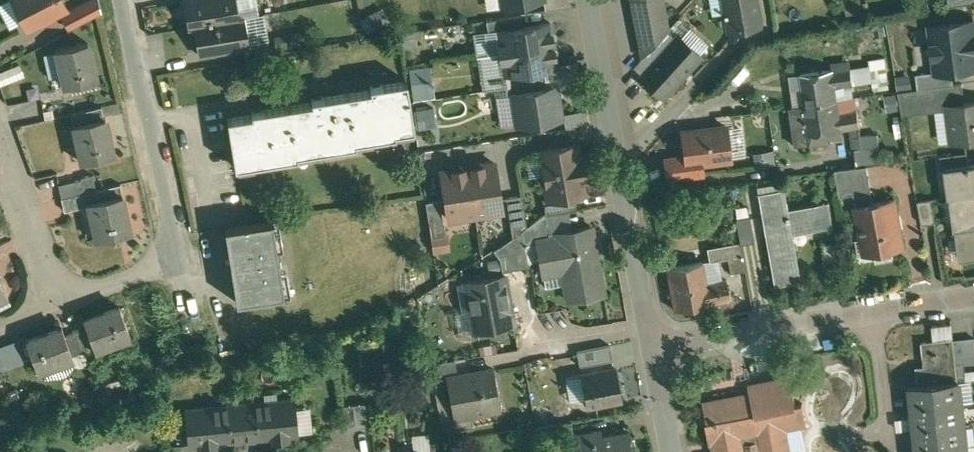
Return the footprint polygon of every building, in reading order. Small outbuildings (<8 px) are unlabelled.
[(29,28),(67,8),(63,0),(15,0),(29,28)] [(63,14),(71,28),(103,12),(100,0),(91,0),(63,14)] [(189,26),(194,25),(240,18),(240,17),(237,0),(185,0),(189,26)] [(634,0),(644,53),(668,29),(662,0),(636,0),(634,0)] [(730,29),(760,24),(756,0),(725,0),(730,29)] [(523,13),(488,19),(490,32),(498,30),(525,25),(523,13)] [(240,18),(194,25),(189,26),(189,27),(195,26),(200,53),(244,46),(251,45),(251,43),(246,16),(240,17),(240,18)] [(525,25),(498,30),(501,51),(555,43),(552,21),(525,25)] [(931,27),(937,73),(973,68),(973,21),(931,27)] [(679,35),(642,76),(665,96),(702,55),(679,35)] [(270,40),(251,43),(251,45),(244,46),(246,58),(272,54),(270,40)] [(89,42),(57,49),(57,51),(61,50),(69,83),(64,84),(65,85),(97,78),(89,42)] [(555,43),(501,51),(504,73),(545,66),(559,64),(555,43)] [(545,66),(509,72),(511,83),(547,78),(545,66)] [(800,73),(804,104),(838,99),(836,87),(854,84),(851,66),(800,73)] [(511,83),(506,84),(508,94),(515,93),(514,91),(548,86),(547,78),(511,83)] [(314,101),(253,110),(254,113),(229,117),(236,165),(298,155),(298,152),(356,143),(356,140),(396,134),(396,131),(415,128),(408,80),(373,86),(373,88),(314,98),(314,101)] [(548,86),(514,91),(515,93),(519,123),(522,125),(534,123),(536,120),(562,116),(557,85),(548,86)] [(838,99),(804,104),(808,134),(859,127),(857,110),(840,113),(838,99)] [(949,104),(954,141),(973,138),(973,101),(949,104)] [(106,118),(74,126),(74,127),(78,126),(86,159),(82,160),(82,162),(114,154),(106,118)] [(727,126),(683,131),(686,155),(687,164),(702,162),(731,158),(727,126)] [(877,133),(860,135),(861,147),(878,145),(877,133)] [(577,144),(543,150),(550,196),(551,197),(576,193),(585,191),(583,177),(587,176),(584,157),(580,158),(577,144)] [(861,147),(854,148),(856,164),(880,161),(878,145),(861,147)] [(967,152),(941,155),(942,169),(946,168),(952,167),(952,166),(969,164),(967,152)] [(686,155),(665,157),(668,178),(703,174),(702,162),(687,164),(686,155)] [(484,163),(482,162),(469,164),(477,213),(503,209),(496,161),(484,163)] [(952,166),(952,167),(946,168),(950,195),(953,195),(973,192),(973,163),(969,164),(952,166)] [(469,164),(455,166),(454,168),(442,170),(450,218),(477,213),(469,164)] [(868,164),(836,169),(841,195),(855,193),(871,190),(873,189),(868,164)] [(122,184),(63,197),(66,211),(89,206),(89,203),(124,195),(122,184)] [(783,188),(758,192),(774,284),(801,279),(792,230),(833,222),(829,201),(787,208),(783,188)] [(896,197),(874,201),(871,190),(855,193),(857,204),(856,205),(862,237),(870,235),(873,253),(906,247),(896,197)] [(953,195),(956,226),(958,226),(973,224),(973,192),(953,195)] [(523,193),(507,196),(514,236),(523,229),(528,225),(523,193)] [(576,193),(551,197),(550,196),(544,197),(547,211),(546,211),(547,213),(578,207),(576,193)] [(124,195),(89,203),(89,206),(93,222),(98,221),(102,237),(95,238),(96,240),(130,232),(127,214),(129,214),(124,195)] [(933,197),(919,199),(923,223),(937,221),(933,197)] [(441,198),(427,201),(432,236),(446,234),(441,198)] [(528,225),(523,229),(526,242),(537,240),(537,239),(551,236),(547,213),(546,211),(528,225)] [(748,215),(736,217),(741,240),(741,242),(753,240),(748,215)] [(274,220),(226,227),(238,302),(285,294),(274,220)] [(592,223),(557,230),(558,235),(551,236),(537,239),(537,240),(543,271),(545,271),(544,265),(563,261),(570,299),(605,292),(592,223)] [(958,226),(958,229),(964,228),(967,256),(973,255),(973,224),(958,226)] [(514,236),(507,241),(494,249),(501,257),(503,269),(530,265),(526,242),(523,229),(514,236)] [(741,240),(708,247),(710,260),(727,257),(730,271),(746,268),(741,242),(741,240)] [(704,261),(669,267),(677,308),(712,301),(708,282),(704,261)] [(505,274),(467,281),(472,310),(478,308),(482,327),(476,328),(476,329),(514,322),(505,274)] [(5,291),(8,296),(9,295),(0,278),(0,294),(5,291)] [(728,278),(708,282),(712,301),(732,298),(728,278)] [(119,307),(85,319),(87,327),(95,350),(96,351),(97,350),(96,347),(127,335),(129,339),(131,339),(119,307)] [(95,350),(87,327),(77,331),(84,351),(85,354),(95,350)] [(62,328),(27,340),(39,372),(41,371),(39,368),(70,356),(72,359),(73,359),(72,355),(65,336),(62,328)] [(84,351),(77,331),(65,336),(72,355),(84,351)] [(954,337),(923,341),(926,365),(919,365),(921,384),(958,380),(958,374),(957,363),(954,339),(954,337)] [(965,338),(967,362),(973,361),(973,337),(965,338)] [(965,338),(954,339),(957,363),(967,362),(965,338)] [(612,343),(580,350),(583,365),(615,358),(612,343)] [(455,359),(433,362),(436,380),(447,378),(447,377),(458,375),(455,359)] [(618,367),(584,374),(590,405),(624,399),(618,367)] [(458,375),(447,377),(447,378),(454,416),(502,407),(494,368),(458,375)] [(749,384),(751,393),(704,402),(707,420),(706,421),(710,441),(714,441),(716,451),(791,451),(786,427),(808,423),(805,402),(798,403),(793,376),(749,384)] [(921,384),(913,385),(916,407),(962,401),(960,380),(958,380),(921,384)] [(296,397),(257,401),(256,401),(242,402),(245,433),(260,432),(259,427),(264,427),(265,436),(274,436),(275,440),(290,438),(290,434),(300,433),(296,397)] [(962,401),(916,407),(918,428),(965,423),(962,401)] [(228,404),(186,408),(190,444),(202,443),(203,447),(219,445),(218,441),(227,440),(226,431),(231,430),(232,434),(245,433),(242,402),(228,403),(228,404)] [(366,402),(343,404),(346,426),(369,424),(366,402)] [(572,421),(541,426),(543,439),(574,434),(572,421)] [(965,423),(918,428),(920,450),(967,444),(965,423)] [(579,433),(582,451),(634,451),(630,430),(604,435),(603,429),(579,433)] [(408,451),(425,451),(424,432),(407,433),(408,451)]
